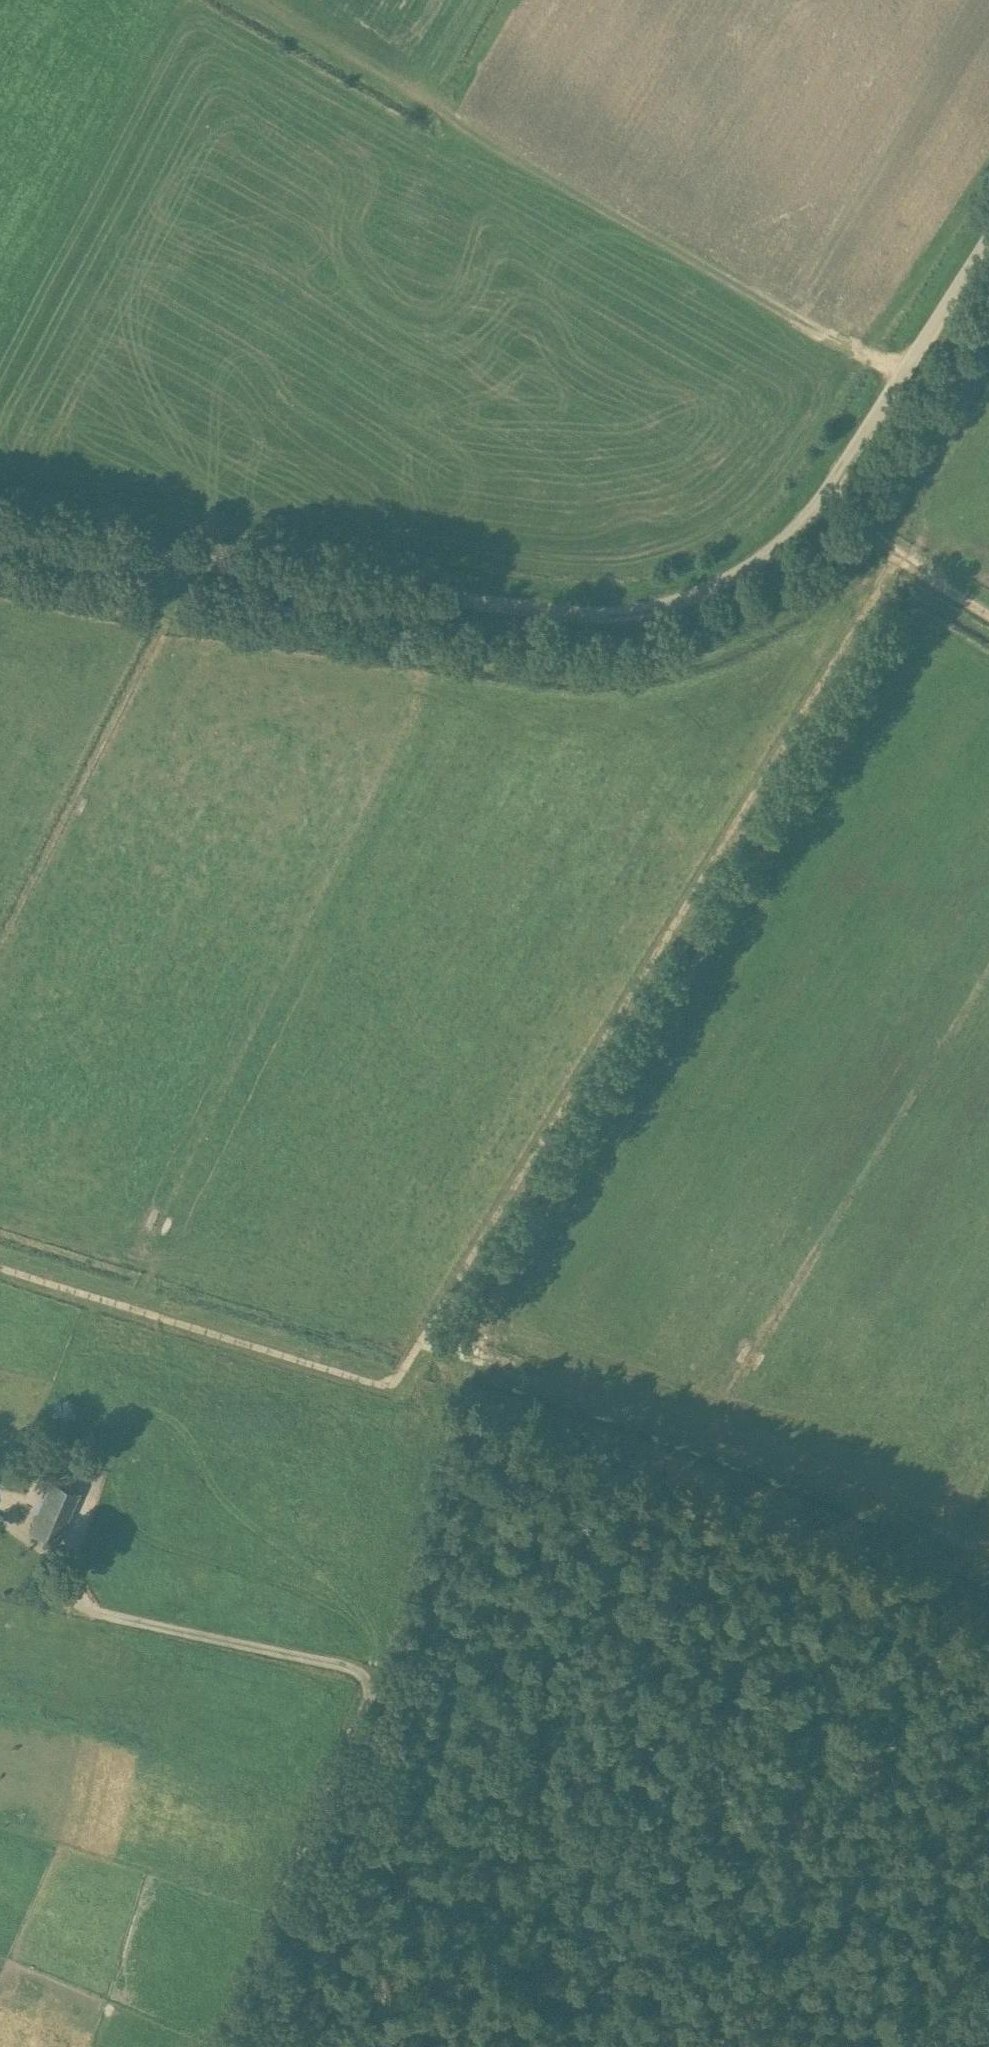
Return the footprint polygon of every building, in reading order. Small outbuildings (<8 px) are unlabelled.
[(79,1491),(52,1480),(30,1530),(56,1542),(79,1491)]
